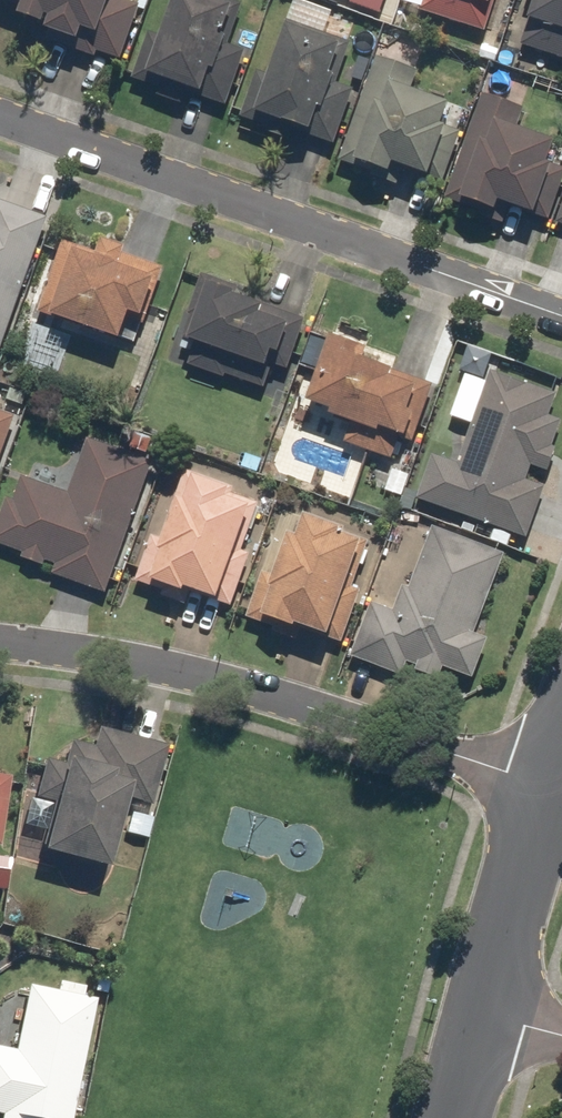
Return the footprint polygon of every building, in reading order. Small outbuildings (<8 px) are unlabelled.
[(11,12),(5,28),(114,68),(136,9),(116,2),(117,0),(0,0),(0,7),(11,12)] [(240,8),(217,0),(166,0),(153,38),(143,34),(126,83),(155,93),(151,102),(191,116),(204,78),(214,82),(240,8)] [(378,19),(384,0),(318,0),(378,19)] [(399,9),(479,37),(492,0),(402,0),(399,9)] [(530,3),(514,48),(561,65),(561,0),(520,0),(530,3)] [(251,74),(233,123),(310,151),(347,47),(280,23),(261,77),(251,74)] [(371,59),(333,167),(378,183),(382,172),(419,186),(446,109),(406,95),(413,73),(371,59)] [(481,98),(441,212),(484,227),(489,211),(525,224),(552,149),(513,135),(521,112),(481,98)] [(6,353),(53,214),(2,196),(0,201),(0,351),(6,353)] [(552,235),(561,238),(561,207),(552,235)] [(67,238),(43,309),(130,338),(140,309),(154,314),(170,266),(129,253),(132,244),(106,235),(102,250),(67,238)] [(312,309),(205,273),(180,346),(197,352),(192,365),(283,395),(312,309)] [(338,339),(315,331),(303,366),(325,374),(315,402),(358,417),(349,441),(398,458),(406,433),(421,438),(441,379),(376,356),(380,347),(340,333),(338,339)] [(421,496),(531,535),(548,486),(532,480),(537,464),(554,470),(561,448),(558,447),(561,436),(561,416),(557,414),(561,399),(561,390),(497,367),(492,380),(468,371),(452,415),(476,424),(462,462),(437,453),(421,496)] [(21,416),(0,408),(0,476),(21,416)] [(112,592),(159,460),(91,436),(72,492),(20,473),(0,529),(0,544),(27,553),(24,561),(112,592)] [(157,531),(138,585),(191,604),(198,586),(230,598),(264,502),(238,493),(241,486),(190,468),(166,534),(157,531)] [(268,569),(249,622),(306,642),(310,629),(338,638),(376,532),(302,506),(278,573),(268,569)] [(376,600),(354,655),(407,676),(412,664),(446,677),(450,666),(479,677),(495,637),(480,631),(511,552),(438,524),(414,586),(407,583),(397,608),(376,600)] [(138,872),(173,744),(103,725),(98,745),(74,739),(68,761),(50,757),(40,795),(57,799),(45,848),(138,872)] [(3,859),(16,774),(0,772),(0,859),(3,859)] [(101,998),(33,984),(21,1047),(0,1043),(0,1112),(5,1113),(4,1117),(77,1117),(101,998)]
